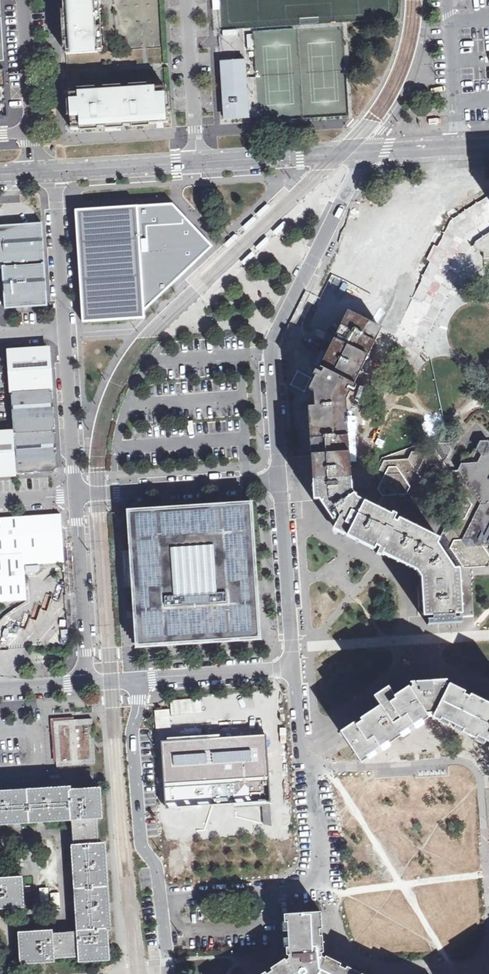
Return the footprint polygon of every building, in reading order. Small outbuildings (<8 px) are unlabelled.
[(71,4),(63,5),(65,31),(70,31),(70,35),(65,35),(66,54),(99,52),(95,3),(91,3),(91,0),(70,0),(71,4)] [(245,60),(228,61),(230,104),(224,104),(224,119),(249,118),(245,60)] [(168,122),(166,86),(69,92),(71,128),(168,122)] [(269,201),(257,213),(259,214),(260,216),(273,204),(269,201)] [(357,203),(343,235),(416,268),(438,221),(405,207),(399,221),(357,203)] [(173,204),(75,210),(82,322),(145,319),(144,311),(212,247),(173,204)] [(252,220),(255,218),(253,217),(242,228),(244,230),(253,221),(252,220)] [(245,231),(256,220),(255,218),(252,220),(253,221),(244,230),(245,231)] [(284,220),(272,232),(275,235),(287,224),(286,222),(284,220)] [(4,268),(6,308),(47,305),(42,224),(0,227),(0,268),(4,268)] [(476,241),(473,248),(485,254),(485,259),(488,259),(488,233),(476,241)] [(235,234),(225,243),(226,245),(228,246),(238,237),(235,234)] [(268,235),(257,246),(258,247),(261,245),(260,244),(269,235),(268,235)] [(261,245),(258,247),(260,249),(271,238),(269,235),(260,244),(261,245)] [(253,250),(242,261),(245,264),(256,254),(255,252),(253,250)] [(381,269),(388,257),(380,252),(373,264),(381,269)] [(425,577),(427,615),(432,615),(458,613),(456,569),(455,566),(439,544),(436,542),(393,521),(375,512),(361,505),(348,498),(345,450),(344,433),(342,401),(352,380),(366,352),(373,339),(379,326),(355,314),(351,312),(344,325),(337,338),(324,367),(311,392),(314,451),(316,501),(335,524),(347,530),(377,547),(384,550),(401,559),(419,568),(425,577)] [(50,348),(9,351),(11,392),(53,389),(50,348)] [(55,430),(53,389),(11,392),(14,433),(55,430)] [(57,471),(55,430),(14,433),(16,474),(57,471)] [(16,474),(14,433),(0,433),(0,475),(16,474)] [(436,542),(439,544),(455,566),(456,569),(488,567),(488,566),(488,554),(484,545),(488,545),(488,442),(488,441),(480,441),(473,455),(465,456),(458,470),(450,471),(445,464),(452,450),(447,443),(431,444),(428,451),(412,452),(408,459),(384,461),(377,476),(382,482),(378,489),(383,496),(375,512),(393,521),(402,501),(425,500),(429,492),(425,486),(428,479),(445,478),(458,498),(451,513),(456,520),(453,526),(445,526),(438,540),(436,542)] [(151,508),(127,509),(129,541),(130,557),(131,574),(136,648),(262,640),(253,501),(151,508)] [(27,600),(26,566),(64,563),(61,514),(0,518),(0,602),(27,600)] [(447,687),(443,685),(437,683),(432,682),(413,687),(410,689),(408,687),(407,687),(403,681),(399,684),(403,689),(398,692),(395,687),(391,690),(395,696),(394,696),(395,698),(390,702),(388,700),(361,718),(362,720),(357,724),(355,722),(342,731),(341,731),(343,735),(346,739),(349,743),(350,746),(361,762),(362,761),(367,758),(366,755),(373,750),(375,753),(375,752),(374,750),(379,746),(381,749),(382,748),(380,746),(388,740),(389,743),(401,735),(400,733),(406,728),(408,731),(415,726),(413,724),(421,719),(422,721),(428,718),(428,717),(426,714),(430,712),(434,714),(488,740),(488,708),(447,687)] [(58,768),(97,765),(94,720),(75,721),(74,718),(51,719),(55,763),(57,763),(58,768)] [(12,822),(16,822),(20,822),(36,821),(39,821),(67,819),(74,819),(76,848),(73,848),(74,874),(74,877),(76,907),(77,930),(78,935),(60,936),(56,936),(52,936),(52,932),(20,934),(22,961),(40,960),(46,961),(53,960),(53,955),(79,953),(80,961),(108,959),(106,932),(106,928),(109,928),(108,911),(107,903),(105,869),(105,860),(104,853),(104,846),(96,846),(95,819),(102,818),(101,789),(81,790),(69,791),(69,788),(0,792),(0,823),(12,822)] [(18,906),(22,906),(21,879),(18,879),(0,880),(0,907),(18,906)] [(60,893),(52,894),(53,903),(61,901),(60,893)] [(361,973),(348,966),(347,966),(346,969),(340,966),(341,963),(326,955),(324,958),(322,957),(321,952),(323,952),(323,951),(322,935),(319,935),(319,928),(322,928),(321,912),(321,911),(299,913),(293,913),(285,913),(285,914),(287,914),(288,921),(285,921),(286,931),(289,931),(289,937),(286,937),(287,946),(290,946),(290,953),(288,953),(288,954),(290,954),(291,959),(288,961),(286,958),(285,959),(271,967),(273,970),(267,973),(363,973),(361,973)]
